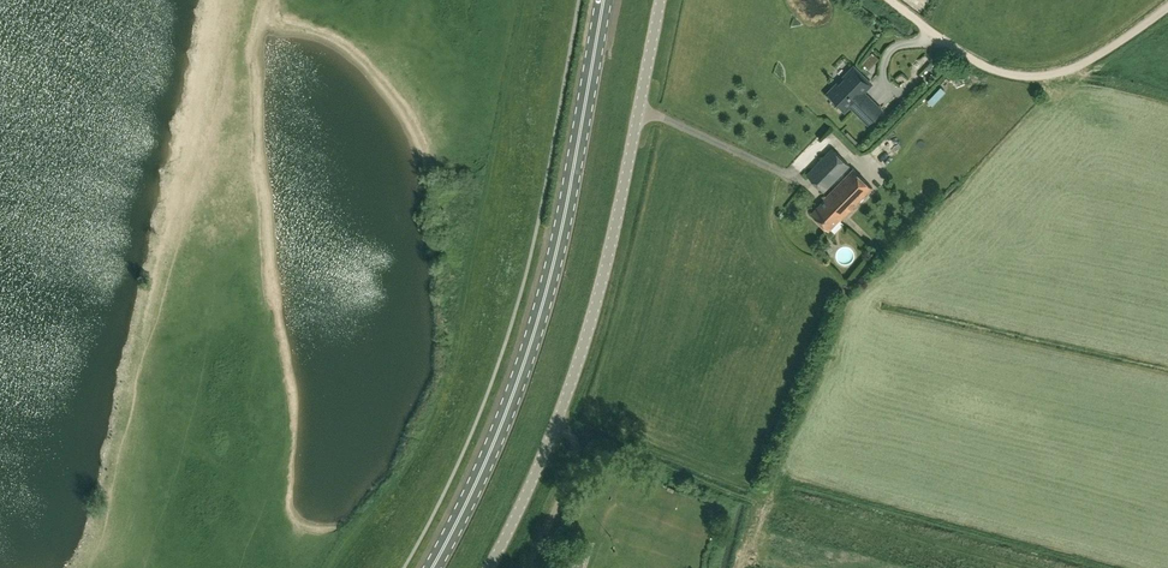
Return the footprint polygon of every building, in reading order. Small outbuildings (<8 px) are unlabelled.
[(850,106),(868,123),(882,109),(868,95),(865,98),(861,95),(869,87),(854,72),(840,86),(837,83),(830,91),(848,108),(850,106)] [(850,165),(833,148),(807,174),(824,191),(850,165)] [(853,169),(824,198),(825,199),(812,213),(829,230),(840,218),(841,219),(873,187),(853,169)] [(579,561),(575,560),(577,554),(571,553),(569,558),(567,557),(563,567),(577,567),(579,561)]
